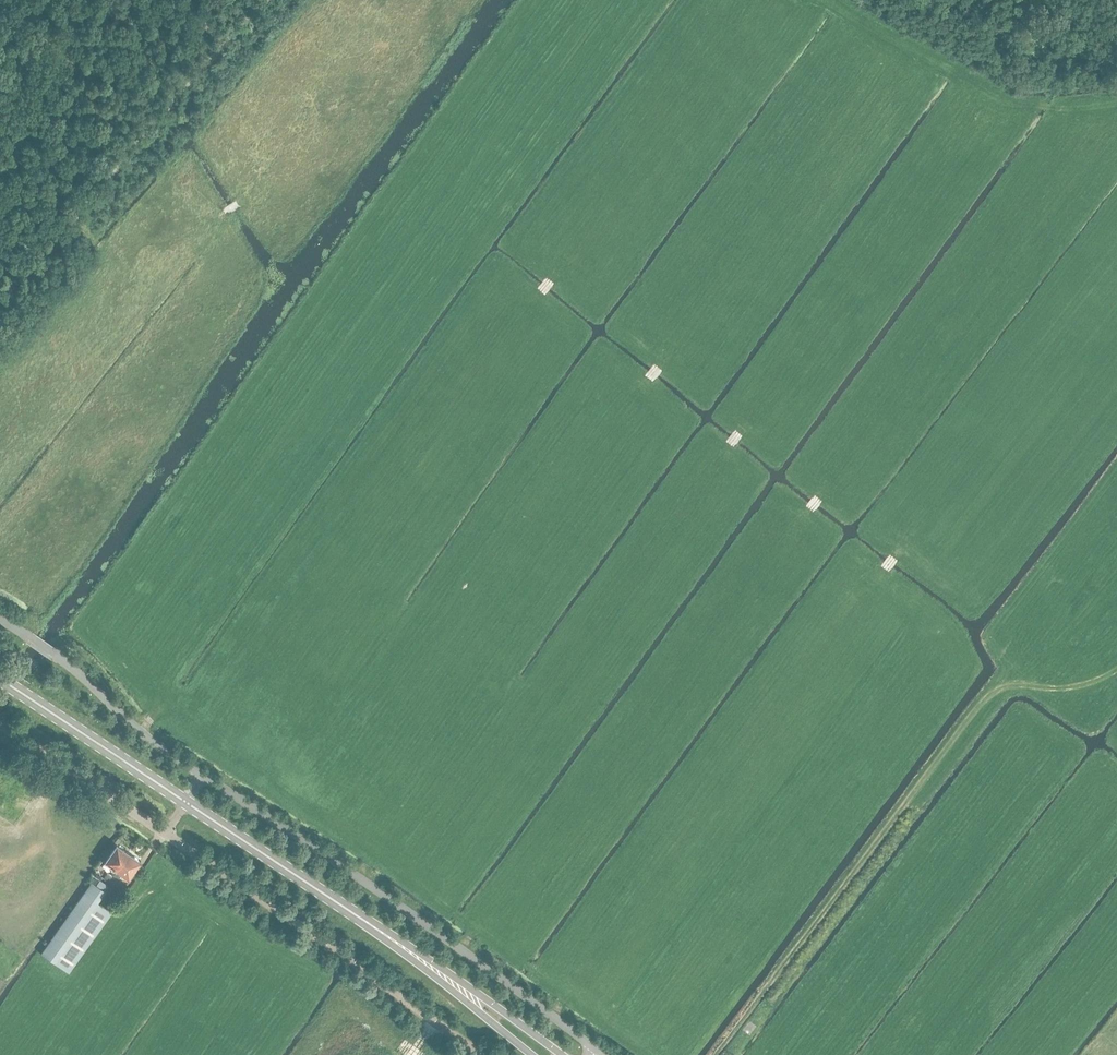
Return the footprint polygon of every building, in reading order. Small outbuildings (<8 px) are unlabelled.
[(117,869),(128,853),(117,845),(106,860),(117,869)] [(128,853),(117,869),(128,877),(140,861),(128,853)] [(69,972),(111,913),(97,903),(108,886),(100,880),(96,885),(91,882),(41,953),(69,972)]
